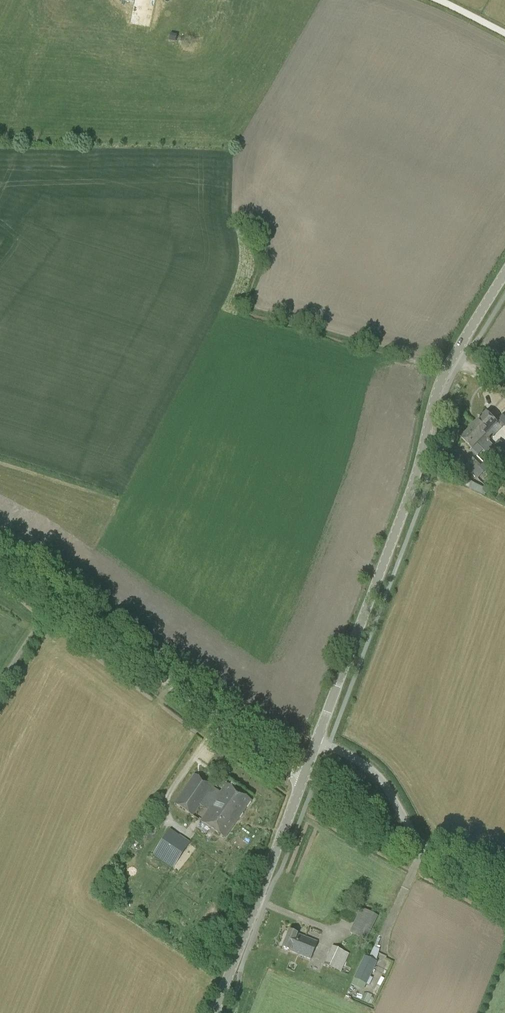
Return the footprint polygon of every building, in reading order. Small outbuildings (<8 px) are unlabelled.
[(150,23),(154,2),(149,0),(135,0),(131,19),(150,23)] [(498,423),(497,422),(487,412),(481,418),(479,417),(478,418),(480,420),(474,425),(485,436),(498,423)] [(498,423),(504,430),(504,416),(504,415),(497,422),(498,423)] [(484,437),(485,436),(474,425),(461,439),(472,449),(478,443),(482,447),(488,441),(484,437)] [(483,463),(476,457),(465,467),(477,479),(489,468),(484,462),(483,463)] [(220,792),(194,774),(174,803),(192,816),(199,806),(207,810),(200,821),(225,838),(250,801),(226,784),(220,792)] [(152,855),(173,869),(190,843),(170,829),(152,855)] [(366,941),(378,916),(361,908),(349,932),(366,941)] [(311,959),(318,942),(289,931),(282,948),(311,959)] [(341,972),(349,954),(332,946),(324,964),(341,972)] [(375,960),(379,949),(373,947),(369,958),(375,960)] [(366,985),(376,962),(363,956),(353,979),(366,985)]
